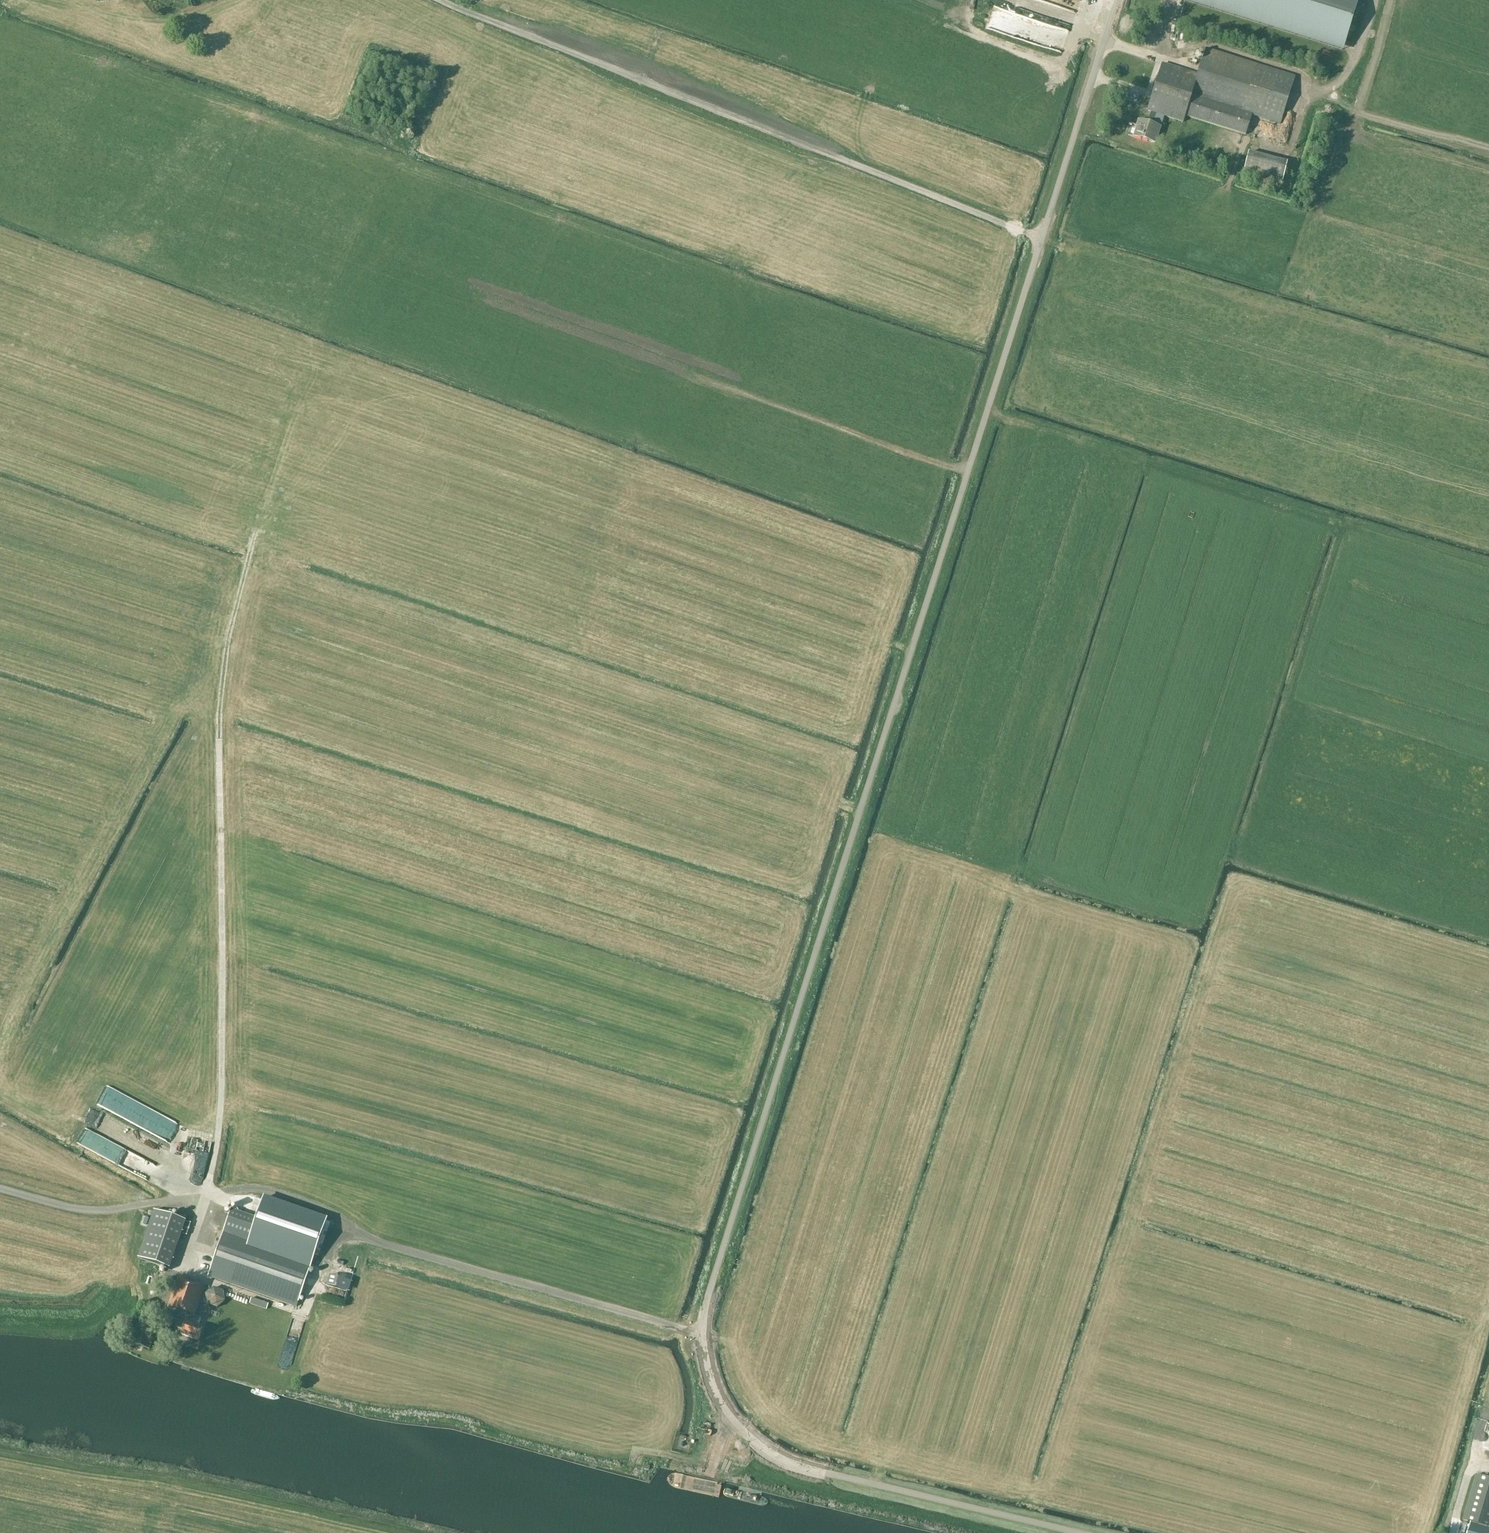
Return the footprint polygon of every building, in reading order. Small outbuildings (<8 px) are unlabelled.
[(1343,50),(1358,0),(1184,0),(1343,50)] [(1294,76),(1257,65),(1205,49),(1197,75),(1162,64),(1147,111),(1151,112),(1147,123),(1138,121),(1133,137),(1155,144),(1160,127),(1153,125),(1156,114),(1183,122),(1185,116),(1245,135),(1252,115),(1280,124),(1294,76)] [(1287,163),(1249,153),(1244,173),(1282,183),(1287,163)] [(269,1223),(231,1210),(208,1275),(297,1306),(313,1259),(262,1242),(269,1223)] [(186,1223),(153,1212),(137,1260),(169,1271),(186,1223)] [(201,1318),(194,1316),(205,1285),(185,1278),(185,1279),(178,1277),(168,1307),(182,1312),(177,1327),(183,1329),(181,1334),(198,1340),(203,1327),(198,1326),(201,1318)] [(268,1303),(252,1297),(249,1304),(266,1310),(268,1303)] [(288,1317),(279,1314),(276,1321),(286,1324),(288,1317)] [(175,1343),(164,1338),(160,1349),(172,1353),(175,1343)] [(1479,1529),(1470,1526),(1468,1532),(1488,1532),(1488,1479),(1476,1475),(1463,1520),(1480,1525),(1479,1529)]
